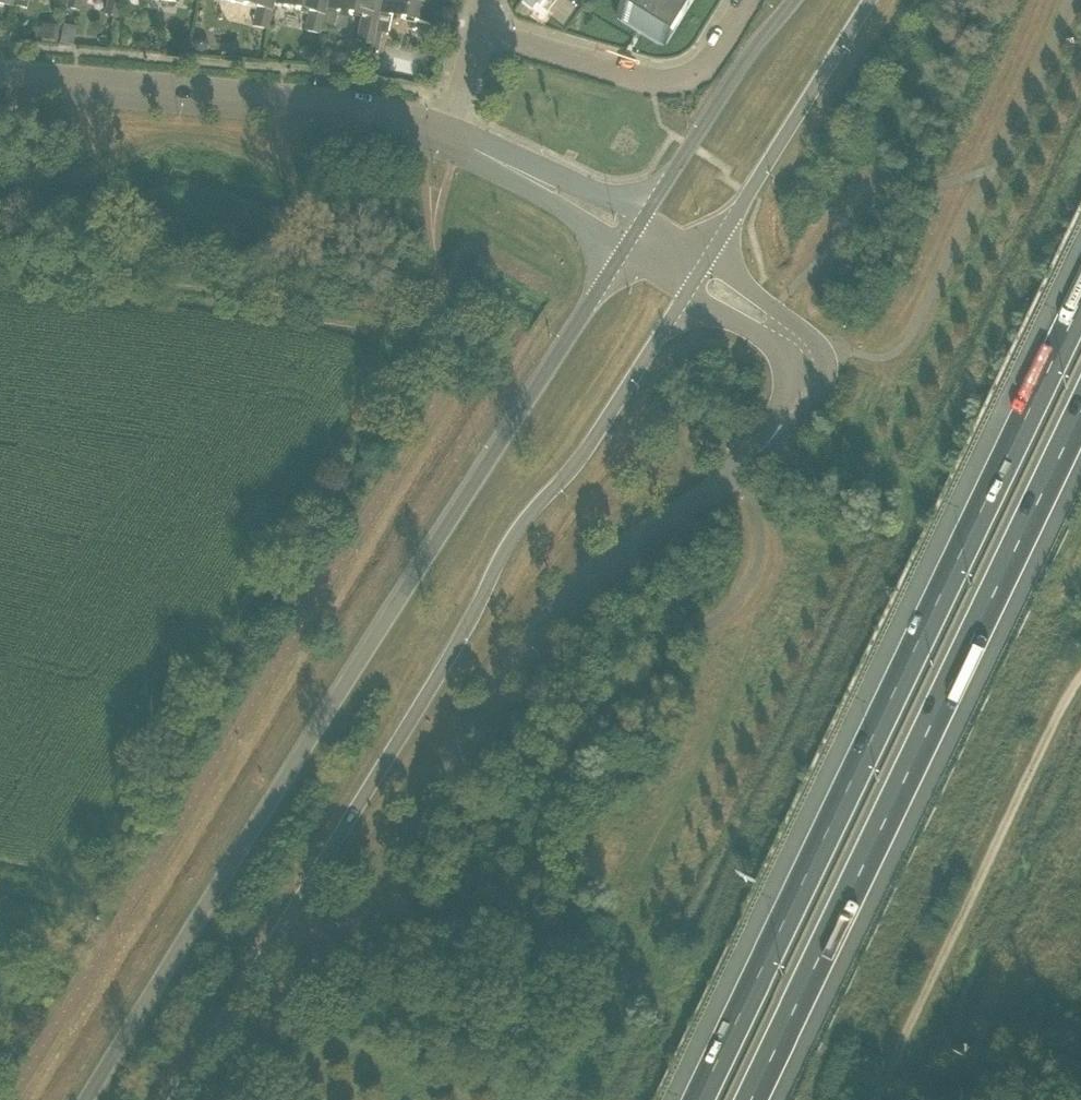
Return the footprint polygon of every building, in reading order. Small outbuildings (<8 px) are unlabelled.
[(15,0),(0,0),(0,6),(13,9),(15,0)] [(58,7),(66,9),(68,0),(60,0),(58,7)] [(83,0),(68,0),(66,9),(81,12),(83,0)] [(105,16),(118,19),(122,2),(122,0),(109,0),(105,16)] [(274,4),(275,0),(221,0),(256,8),(251,28),(268,32),(272,12),(274,4)] [(274,4),(326,16),(329,0),(275,0),(274,4)] [(326,16),(322,26),(345,31),(349,14),(362,17),(357,42),(373,45),(374,40),(379,13),(382,0),(329,0),(326,16)] [(393,16),(431,25),(437,0),(382,0),(379,13),(393,16)] [(443,9),(455,12),(457,0),(445,0),(443,9)] [(686,0),(629,0),(617,18),(621,21),(659,45),(686,0)] [(41,25),(39,41),(57,43),(59,28),(41,25)] [(73,47),(78,28),(64,25),(60,44),(73,47)] [(206,51),(208,45),(206,40),(200,38),(194,41),(193,46),(195,52),(201,54),(206,51)] [(380,41),(374,40),(373,45),(372,51),(378,53),(380,41)] [(314,56),(310,46),(299,50),(303,61),(314,56)]
